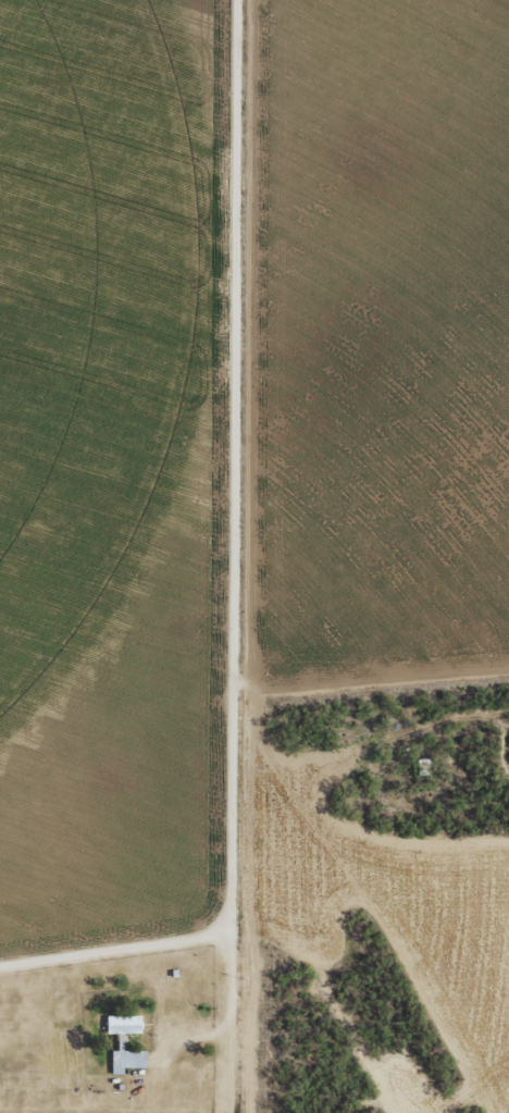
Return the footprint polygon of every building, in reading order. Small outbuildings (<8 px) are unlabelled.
[(142,1034),(143,1017),(108,1016),(108,1033),(142,1034)]
